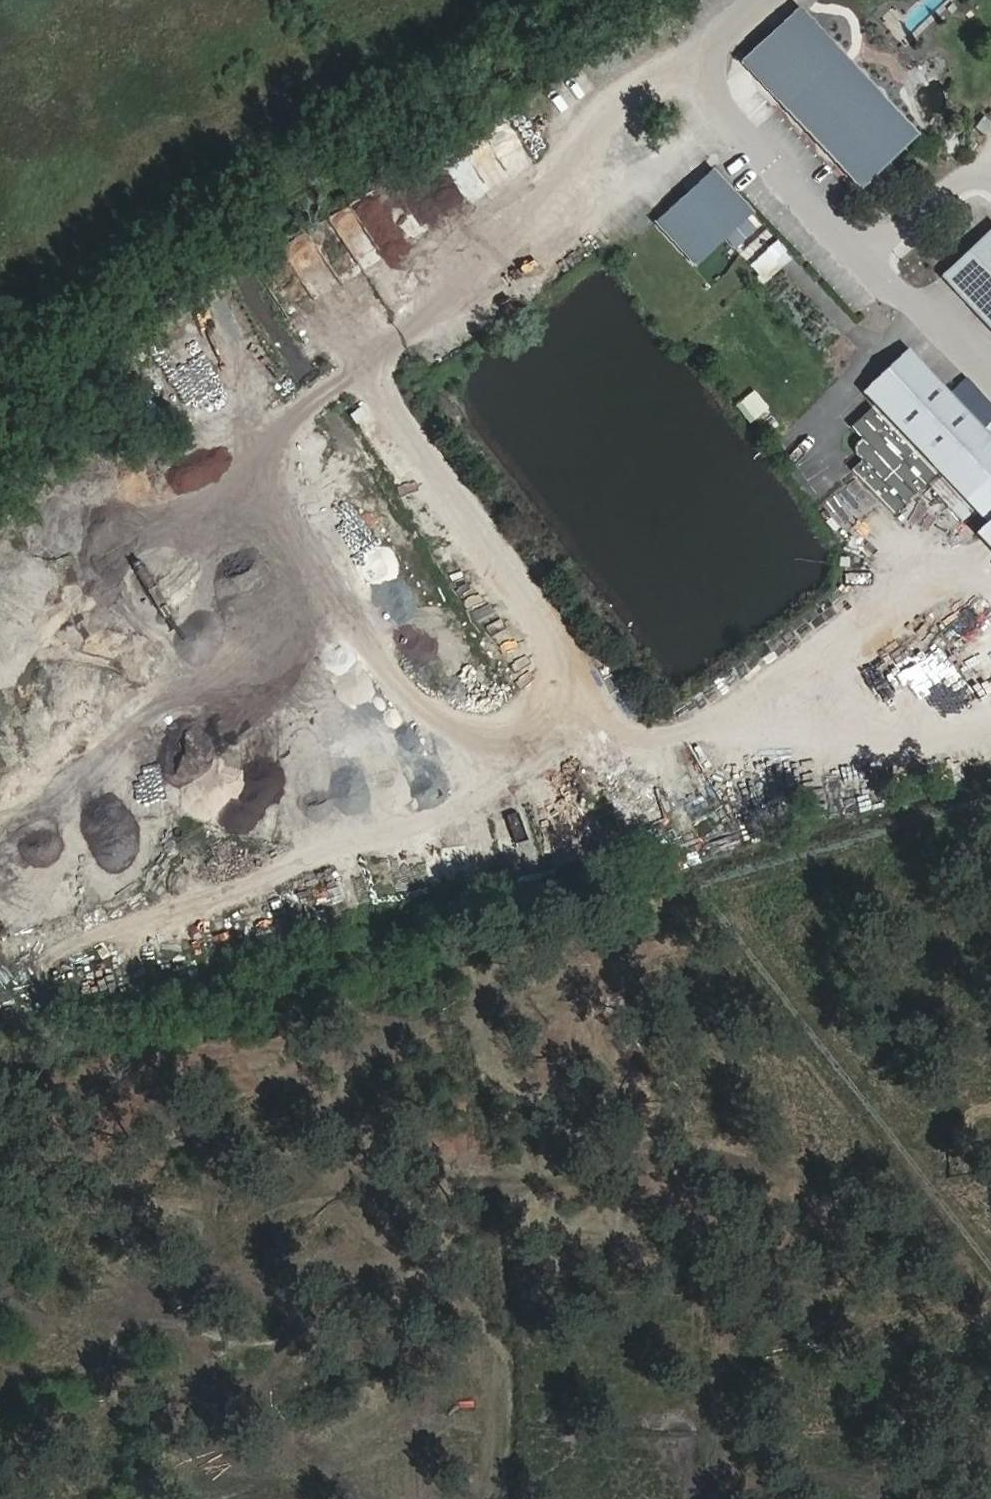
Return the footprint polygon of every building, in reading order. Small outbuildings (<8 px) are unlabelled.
[(918,133),(800,3),(739,58),(857,188),(918,133)] [(445,169),(468,196),(485,181),(462,154),(445,169)] [(717,169),(657,224),(698,268),(758,213),(717,169)] [(400,238),(442,214),(417,173),(376,197),(400,238)] [(938,276),(990,332),(990,226),(938,276)] [(856,391),(871,408),(849,427),(864,443),(858,449),(857,455),(864,464),(856,471),(895,515),(933,482),(990,547),(990,431),(911,342),(856,391)] [(756,435),(777,421),(755,389),(734,403),(756,435)]
